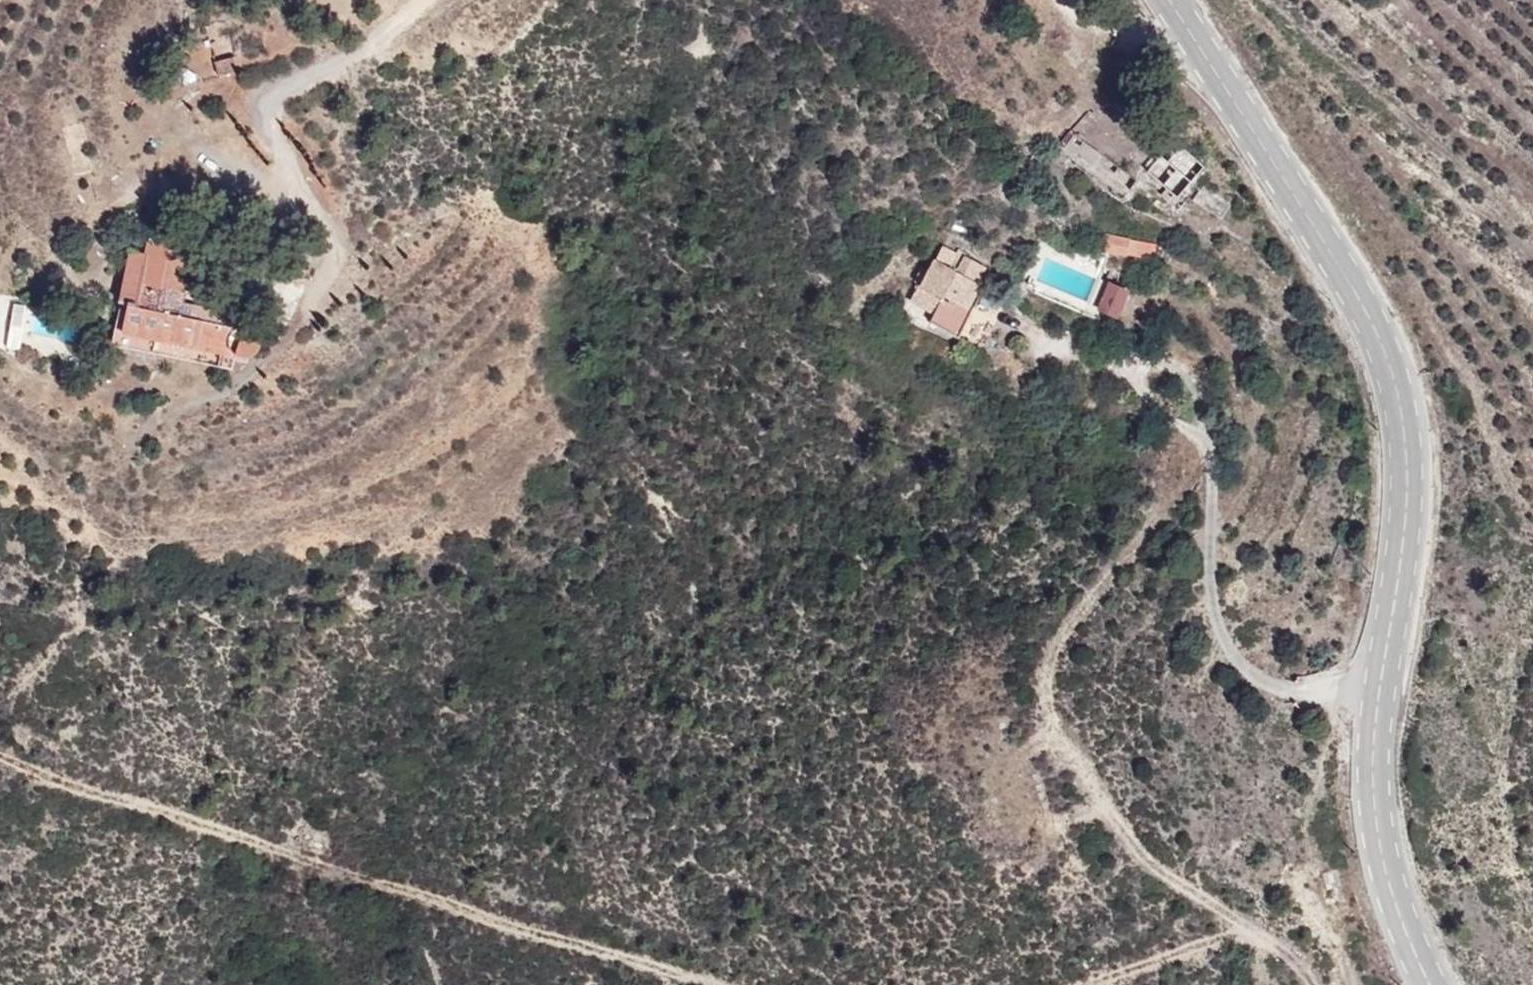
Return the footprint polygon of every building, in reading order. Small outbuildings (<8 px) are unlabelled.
[(230,54),(214,60),(219,75),(235,69),(230,54)] [(1119,160),(1132,145),(1090,109),(1064,139),(1093,165),(1107,149),(1119,160)] [(1228,173),(1191,134),(1163,170),(1201,204),(1228,173)] [(1106,233),(1103,250),(1151,259),(1154,242),(1106,233)] [(1023,264),(968,236),(942,290),(1003,329),(1023,264)] [(223,250),(149,240),(139,342),(255,378),(263,319),(216,306),(223,250)] [(1097,306),(1122,313),(1130,285),(1106,277),(1097,306)] [(9,343),(77,347),(80,309),(11,305),(9,343)]
